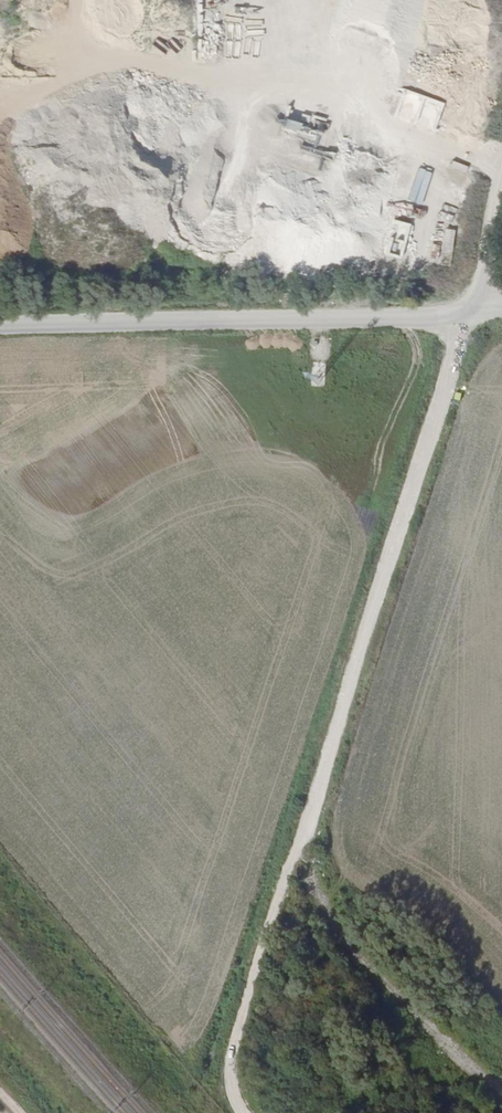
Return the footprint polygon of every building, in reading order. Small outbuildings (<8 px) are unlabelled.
[(438,138),(438,125),(428,125),(428,138),(438,138)] [(416,166),(421,160),(407,148),(402,153),(416,166)] [(421,193),(418,211),(426,212),(429,195),(421,193)] [(406,233),(405,265),(414,265),(415,233),(406,233)]
